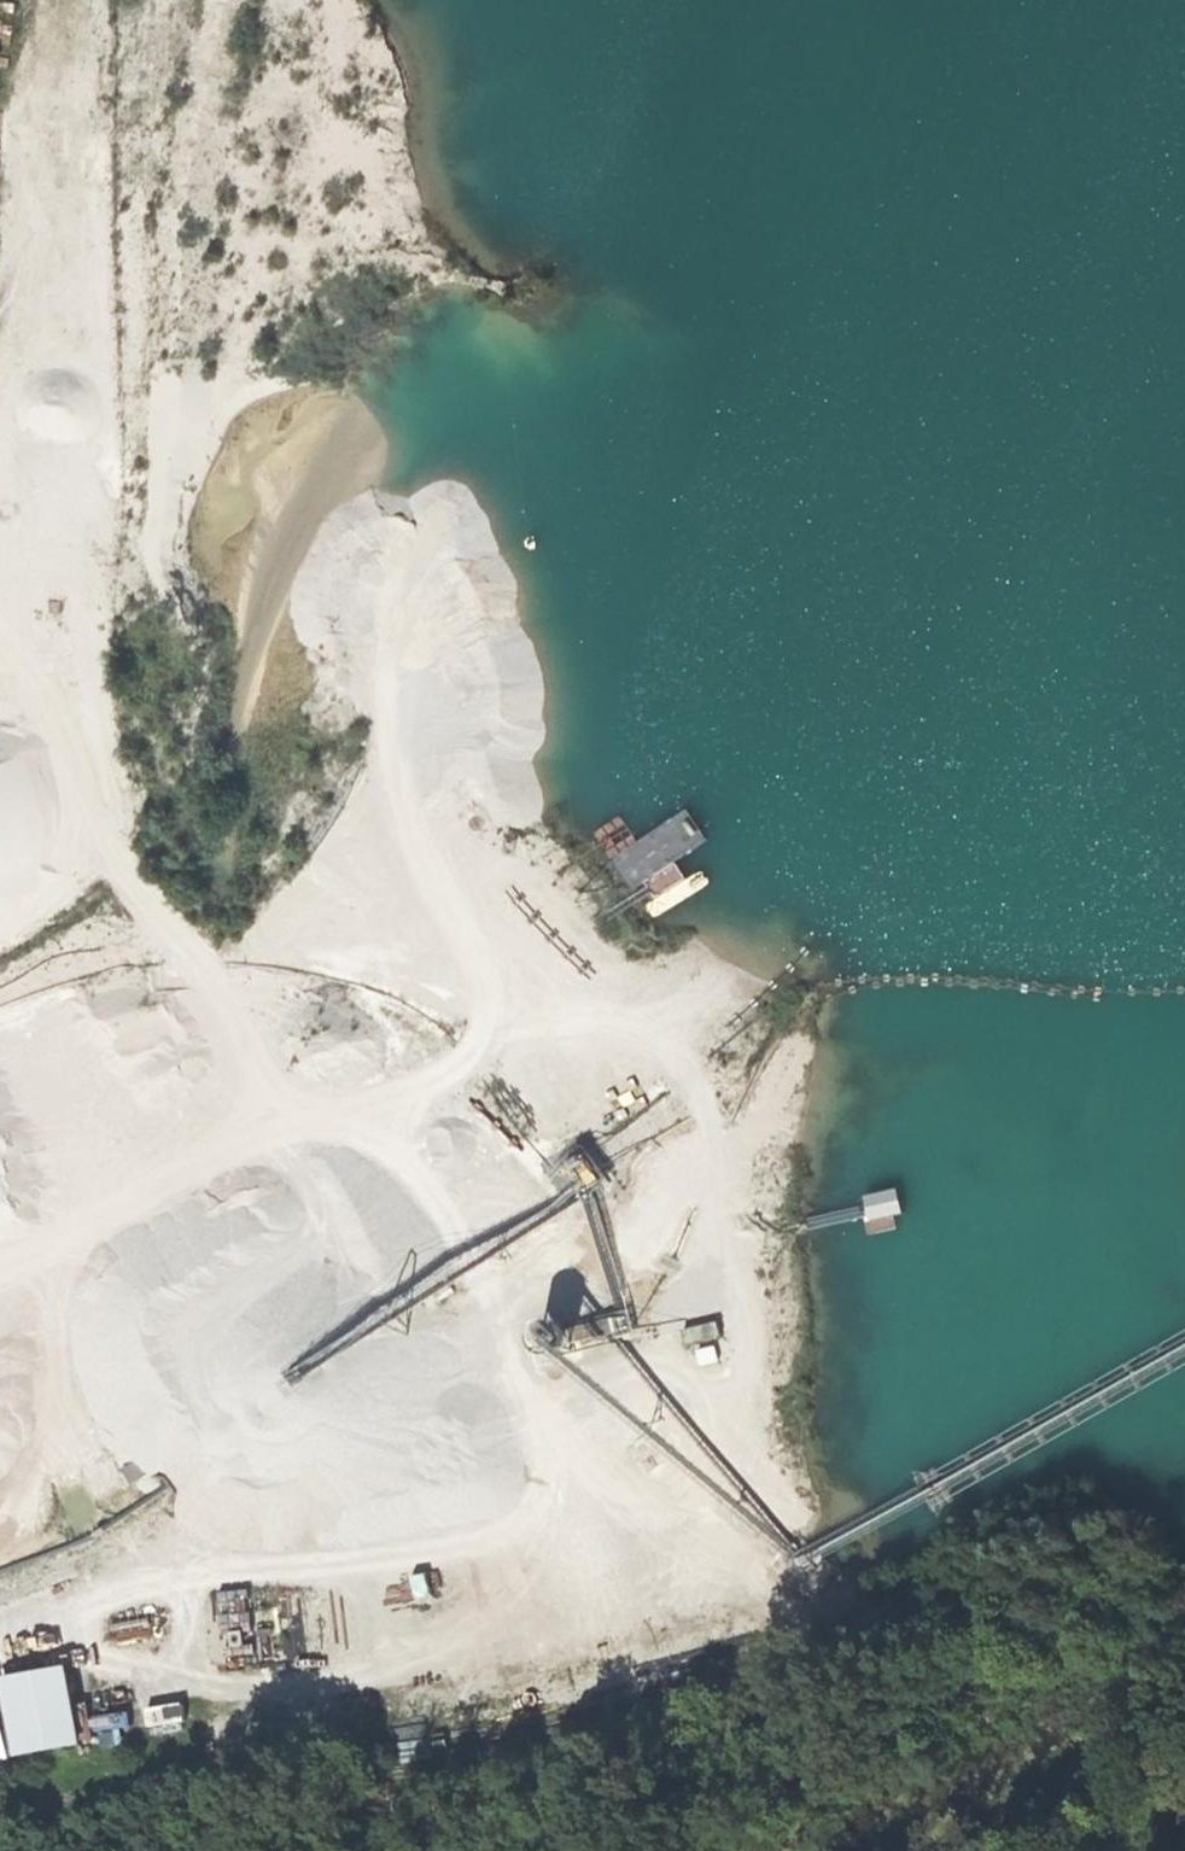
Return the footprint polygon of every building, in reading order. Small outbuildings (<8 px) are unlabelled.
[(68,1673),(9,1684),(22,1755),(81,1744),(68,1673)] [(10,1758),(0,1703),(0,1760),(10,1758)] [(184,1703),(148,1709),(151,1728),(187,1722),(184,1703)] [(130,1712),(94,1718),(97,1736),(133,1730),(130,1712)]
